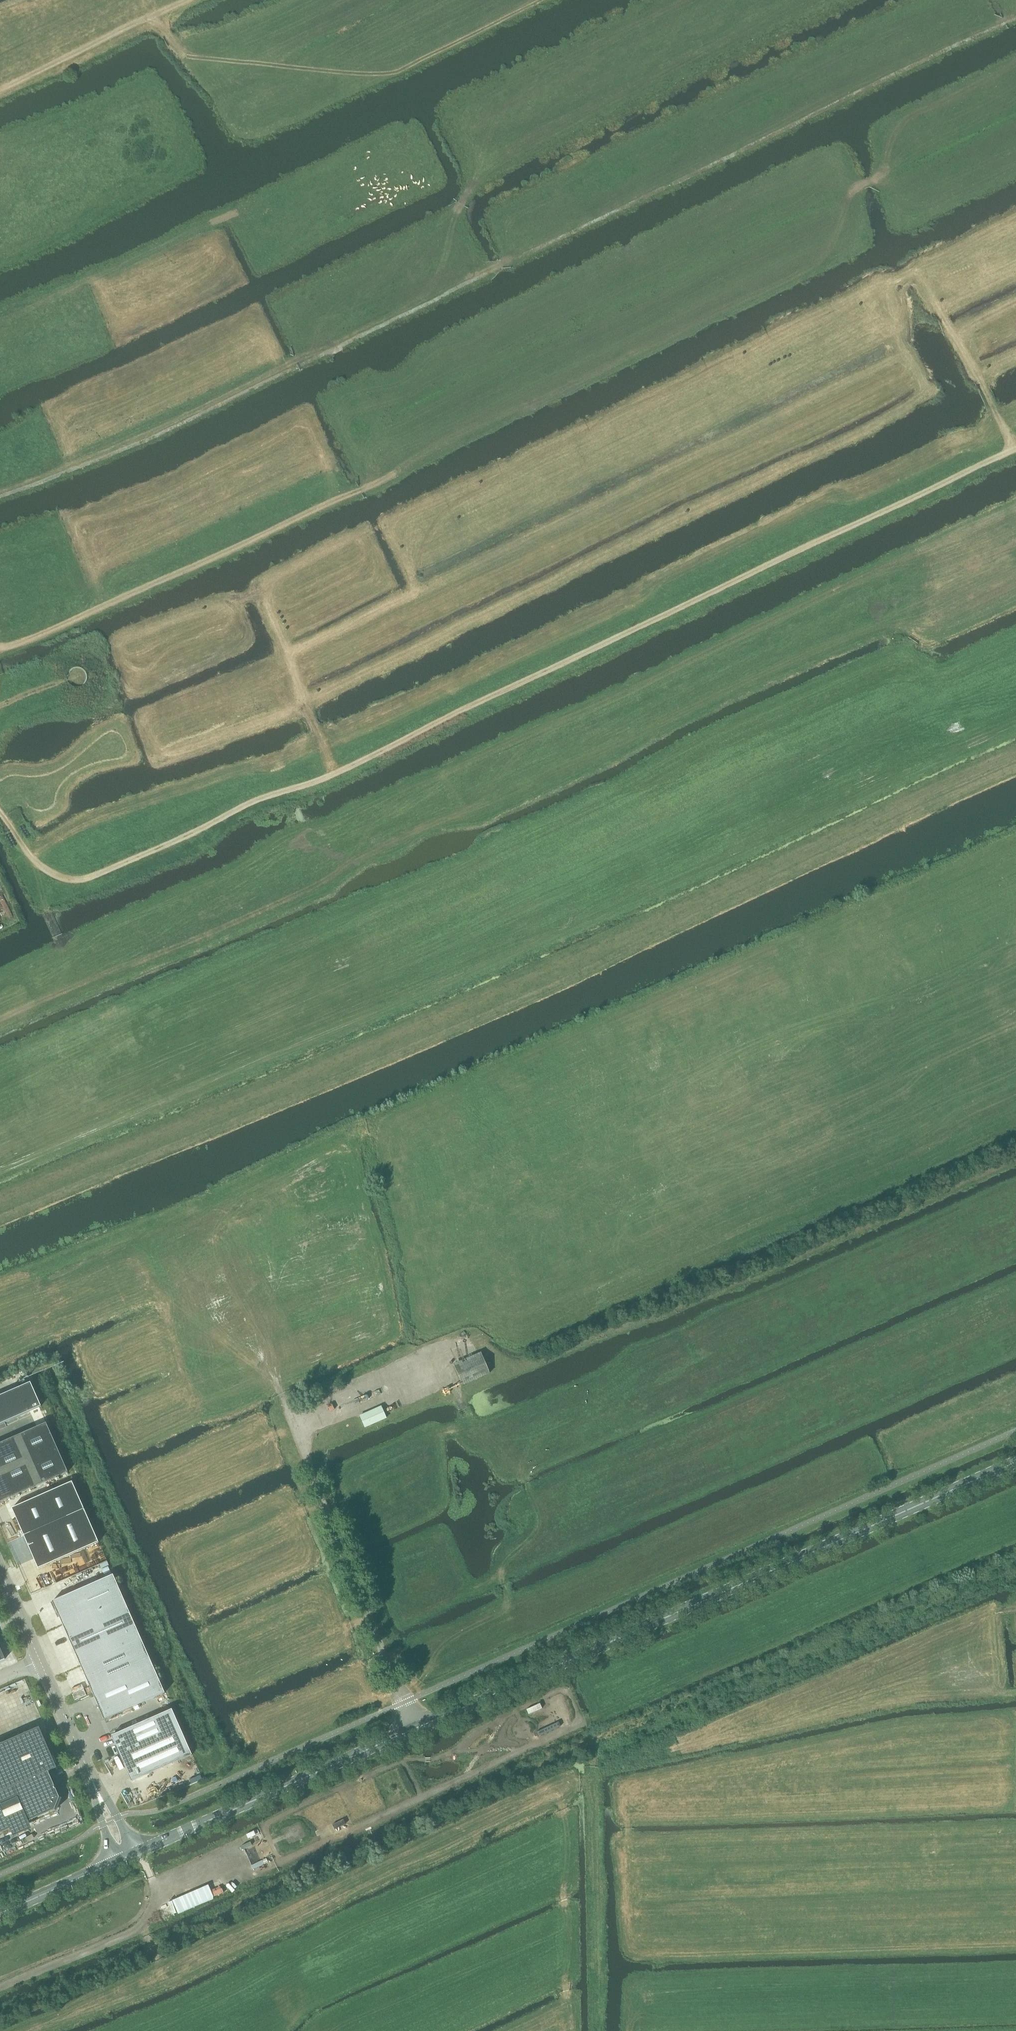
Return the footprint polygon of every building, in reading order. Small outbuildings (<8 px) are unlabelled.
[(463,1385),(490,1373),(483,1355),(455,1366),(463,1385)] [(26,1372),(9,1379),(13,1390),(24,1414),(41,1406),(26,1372)] [(0,1396),(0,1407),(6,1422),(24,1414),(13,1390),(0,1396)] [(382,1406),(360,1416),(365,1428),(387,1418),(382,1406)] [(0,1443),(0,1500),(1,1502),(68,1472),(46,1423),(0,1443)] [(72,1482),(12,1509),(26,1539),(86,1512),(72,1482)] [(86,1512),(26,1539),(39,1569),(99,1542),(86,1512)] [(113,1575),(52,1601),(104,1720),(164,1693),(113,1575)] [(172,1709),(112,1736),(132,1782),(192,1755),(172,1709)] [(20,1825),(23,1832),(32,1828),(29,1821),(55,1810),(60,1798),(49,1771),(57,1768),(39,1727),(0,1744),(0,1834),(20,1825)]
